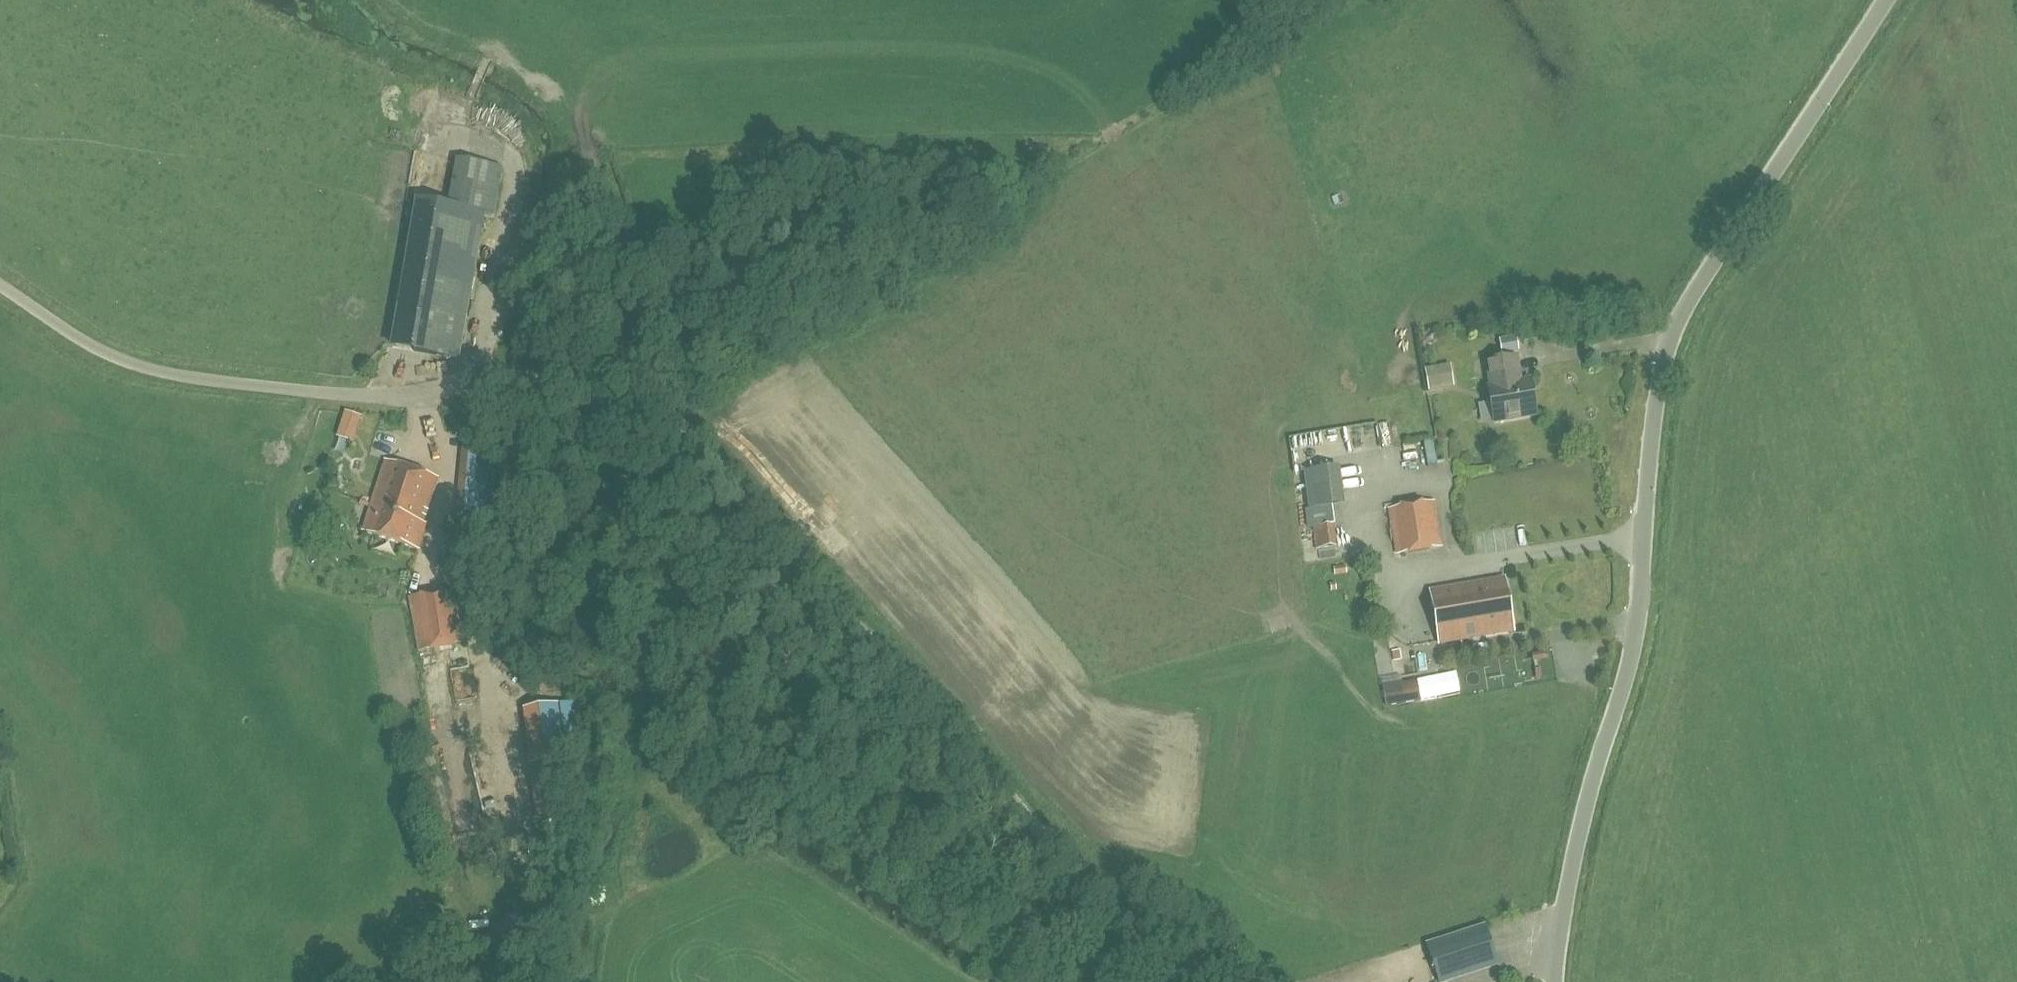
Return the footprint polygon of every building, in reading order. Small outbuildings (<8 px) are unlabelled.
[(480,215),(416,204),(390,350),(455,362),(480,215)] [(1499,336),(1502,351),(1519,348),(1516,333),(1499,336)] [(1491,387),(1488,387),(1494,422),(1535,414),(1529,380),(1516,383),(1514,374),(1518,374),(1515,357),(1487,362),(1491,387)] [(1451,386),(1448,366),(1424,370),(1427,390),(1451,386)] [(345,413),(342,422),(357,427),(361,415),(346,410),(345,413)] [(455,516),(484,519),(491,445),(461,442),(455,516)] [(1426,443),(1430,467),(1439,466),(1435,442),(1426,443)] [(385,460),(362,531),(417,549),(425,523),(421,522),(436,477),(385,460)] [(1306,473),(1309,504),(1315,549),(1337,546),(1332,502),(1341,500),(1338,470),(1306,473)] [(1397,553),(1441,546),(1433,501),(1390,508),(1397,553)] [(1345,564),(1334,565),(1335,572),(1346,571),(1345,564)] [(1430,593),(1439,643),(1513,630),(1504,580),(1430,593)] [(456,591),(410,599),(419,648),(465,640),(456,591)] [(1400,684),(1384,687),(1387,704),(1403,702),(1400,684)] [(554,798),(550,761),(566,759),(559,705),(525,709),(532,764),(534,763),(538,800),(554,798)] [(935,768),(942,775),(946,771),(940,764),(935,768)] [(1439,981),(1440,981),(1496,964),(1484,926),(1427,944),(1439,981)]
